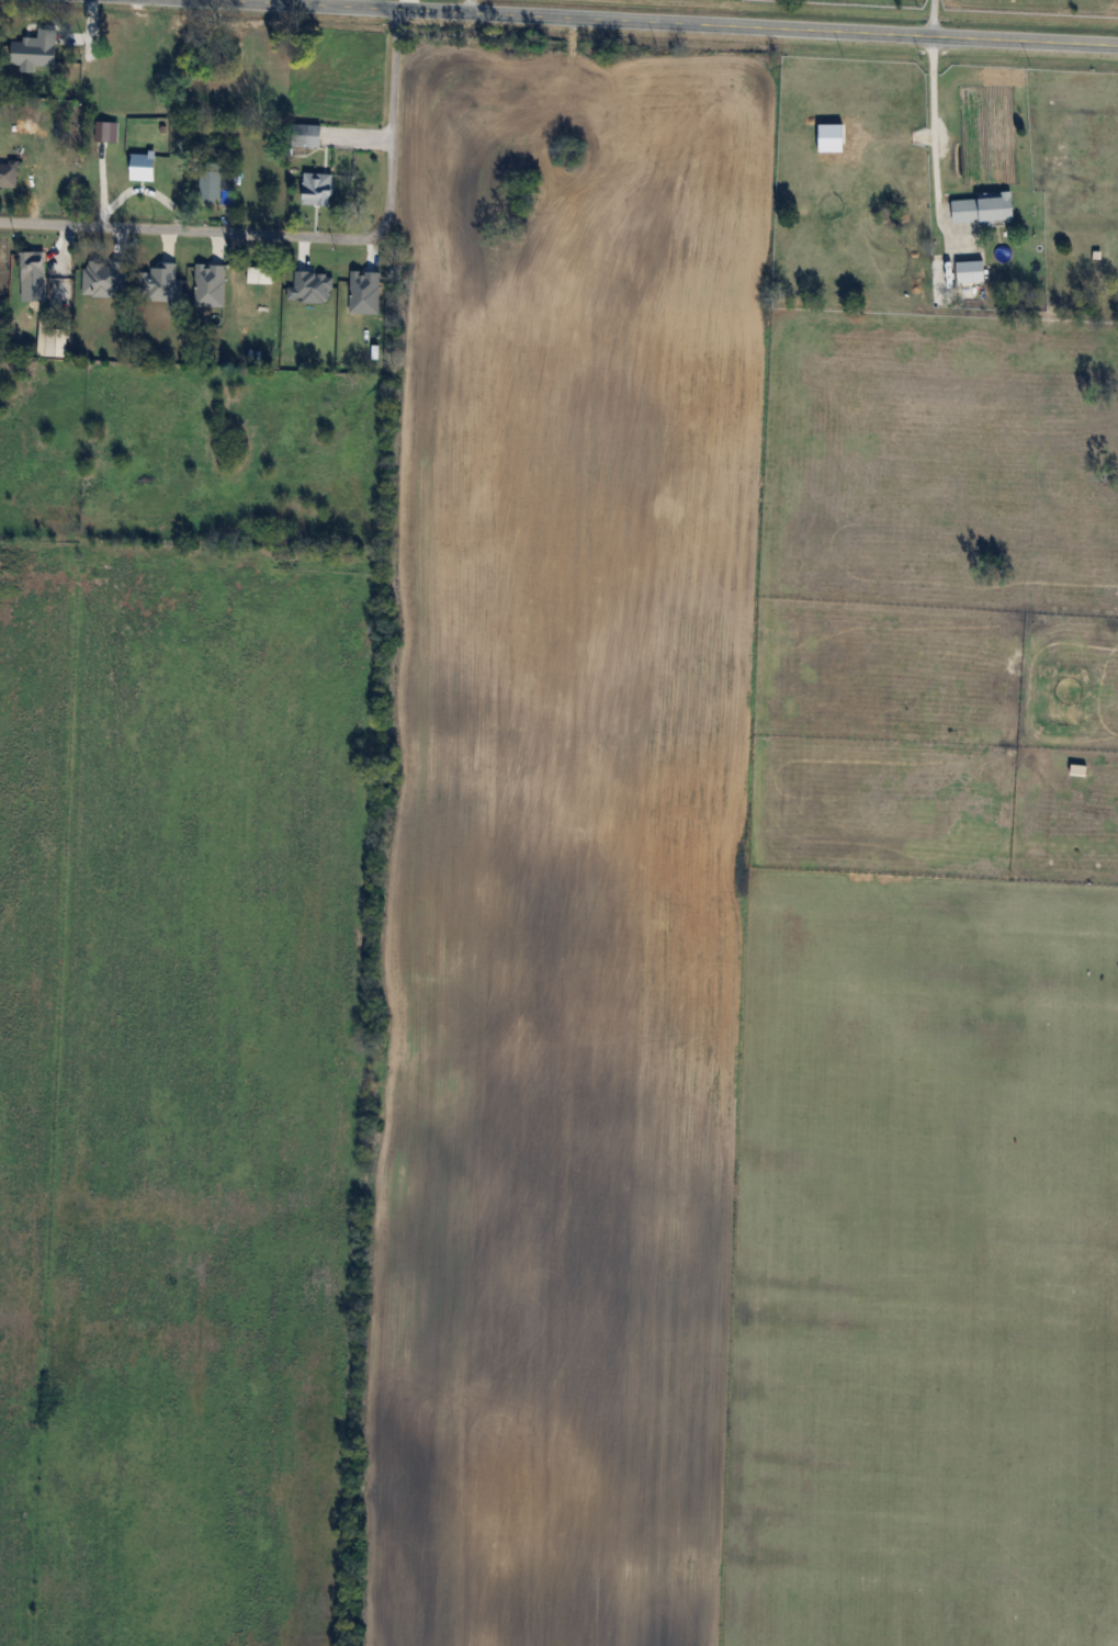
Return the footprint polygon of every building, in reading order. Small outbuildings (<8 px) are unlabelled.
[(291,125),(291,147),(323,147),(323,125),(291,125)] [(0,162),(0,187),(18,187),(18,162),(0,162)] [(200,201),(221,201),(221,189),(235,189),(235,164),(200,164),(200,201)] [(332,205),(333,174),(303,173),(303,205),(332,205)] [(1014,222),(1014,192),(979,193),(979,199),(954,200),(954,224),(1014,222)] [(45,282),(44,252),(21,252),(22,282),(45,282)] [(180,286),(206,286),(206,257),(180,257),(180,286)] [(957,282),(986,282),(986,261),(957,261),(957,282)]
